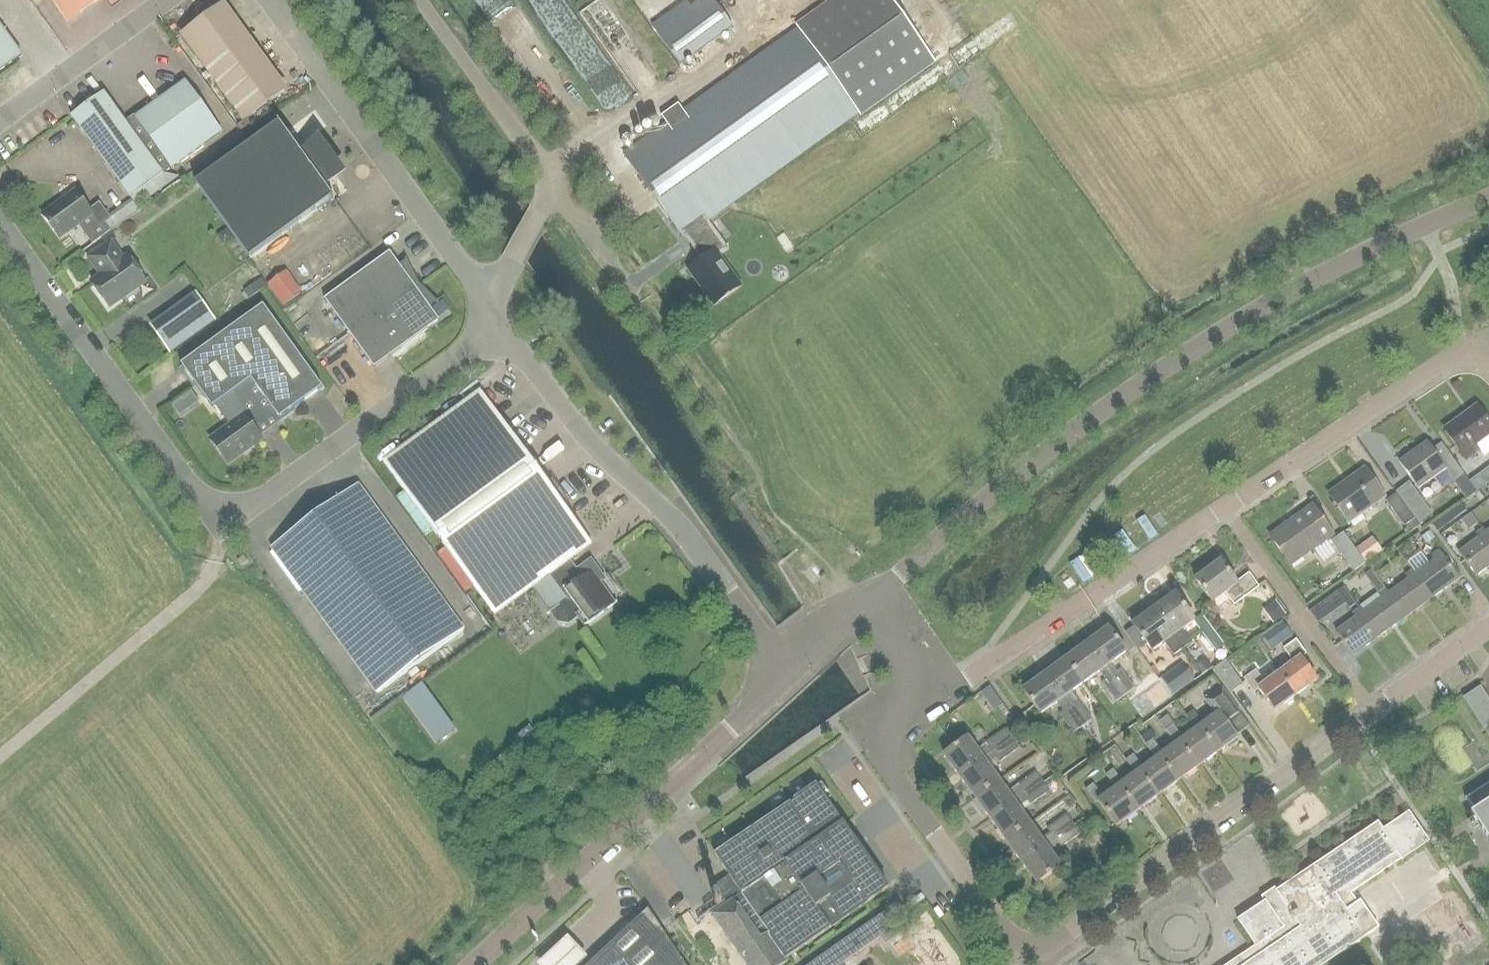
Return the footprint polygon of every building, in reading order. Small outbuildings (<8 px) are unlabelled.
[(98,0),(52,0),(68,22),(98,0)] [(497,29),(520,12),(511,0),(509,0),(487,16),(497,29)] [(623,154),(683,239),(685,238),(701,260),(689,269),(714,305),(740,286),(719,257),(729,250),(708,220),(858,114),(859,115),(934,62),(890,0),(834,0),(796,27),(798,29),(683,111),(678,104),(661,117),(666,124),(623,154)] [(658,31),(681,64),(732,27),(712,0),(702,0),(658,31)] [(223,6),(182,36),(244,121),(285,90),(223,6)] [(22,56),(0,26),(0,72),(22,56)] [(104,93),(71,117),(130,198),(134,195),(140,204),(169,183),(163,175),(221,133),(185,84),(127,126),(104,93)] [(303,155),(278,122),(277,122),(278,124),(195,184),(249,259),(333,199),(334,200),(335,199),(324,185),(334,177),(313,148),(303,155)] [(42,215),(59,239),(92,215),(99,225),(110,218),(99,203),(89,210),(75,191),(42,215)] [(116,238),(111,231),(101,238),(106,245),(116,238)] [(136,289),(145,282),(128,258),(124,261),(111,243),(88,259),(97,271),(99,270),(103,275),(92,283),(109,308),(125,296),(128,300),(139,292),(136,289)] [(324,300),(349,334),(419,284),(417,281),(406,259),(405,260),(406,262),(400,266),(390,253),(324,300)] [(302,292),(287,271),(268,284),(283,306),(302,292)] [(266,287),(260,278),(243,290),(244,292),(249,299),(266,287)] [(419,284),(349,334),(347,335),(348,336),(349,335),(374,369),(440,321),(430,308),(436,303),(437,305),(438,304),(419,285),(419,284)] [(187,290),(141,326),(164,355),(210,319),(187,290)] [(263,306),(180,366),(212,409),(216,406),(230,426),(210,441),(227,465),(262,440),(254,429),(275,414),(279,420),(323,388),(263,306)] [(172,412),(191,401),(187,393),(168,404),(172,412)] [(559,580),(551,569),(568,556),(581,547),(573,528),(579,524),(484,393),(386,465),(492,612),(545,573),(553,585),(559,580)] [(1444,430),(1465,460),(1479,450),(1483,455),(1488,451),(1488,423),(1478,407),(1444,430)] [(1426,443),(1399,462),(1414,484),(1415,484),(1417,487),(1430,478),(1431,479),(1445,469),(1454,482),(1464,475),(1442,444),(1432,451),(1426,443)] [(1480,473),(1488,484),(1488,483),(1488,467),(1480,473)] [(1331,495),(1350,523),(1385,498),(1366,471),(1331,495)] [(1464,475),(1454,482),(1467,500),(1477,493),(1464,475)] [(1419,524),(1432,515),(1409,484),(1396,493),(1419,524)] [(272,548),(378,693),(463,632),(357,486),(272,548)] [(1479,503),(1488,496),(1484,490),(1475,496),(1477,499),(1479,503)] [(1419,526),(1414,519),(1396,494),(1387,501),(1405,526),(1409,532),(1419,526)] [(1432,525),(1437,532),(1467,510),(1462,504),(1432,525)] [(1314,506),(1310,508),(1270,536),(1290,565),(1310,550),(1333,535),(1314,506)] [(1430,530),(1422,536),(1427,543),(1435,537),(1430,530)] [(1486,534),(1484,530),(1477,535),(1479,539),(1460,553),(1477,577),(1488,568),(1488,537),(1486,534)] [(1354,571),(1365,564),(1360,556),(1344,532),(1332,540),(1354,571)] [(1383,552),(1378,544),(1360,556),(1365,564),(1383,552)] [(1413,571),(1432,598),(1459,579),(1443,556),(1442,557),(1439,552),(1433,556),(1435,561),(1416,574),(1414,570),(1413,571)] [(577,616),(584,626),(617,602),(617,601),(614,603),(599,582),(604,579),(591,561),(578,570),(568,556),(551,569),(559,580),(553,585),(565,600),(548,612),(549,613),(551,612),(558,621),(568,622),(577,616)] [(1237,583),(1221,561),(1196,579),(1213,602),(1227,592),(1235,603),(1257,587),(1249,575),(1237,583)] [(1432,598),(1413,571),(1407,575),(1409,579),(1389,593),(1406,617),(1432,598)] [(1372,585),(1378,593),(1385,588),(1379,580),(1372,585)] [(1335,593),(1348,609),(1356,603),(1344,586),(1335,593)] [(1363,611),(1380,635),(1406,617),(1389,593),(1386,589),(1380,593),(1383,597),(1363,611)] [(1175,593),(1154,608),(1183,648),(1192,642),(1183,630),(1195,621),(1175,593)] [(1285,615),(1275,600),(1262,609),(1273,624),(1285,615)] [(1353,654),(1380,635),(1363,611),(1360,607),(1354,612),(1356,616),(1336,630),(1353,654)] [(1183,648),(1154,608),(1133,623),(1153,651),(1166,642),(1175,654),(1183,648)] [(1314,608),(1310,611),(1309,612),(1317,623),(1323,619),(1314,608)] [(1207,619),(1198,626),(1215,650),(1225,644),(1207,619)] [(1265,635),(1273,647),(1292,634),(1284,622),(1265,635)] [(1109,627),(1088,643),(1106,667),(1127,651),(1109,627)] [(1294,661),(1280,671),(1296,694),(1317,679),(1302,657),(1306,654),(1297,641),(1285,649),(1294,661)] [(1088,643),(1066,659),(1084,683),(1106,667),(1088,643)] [(1206,658),(1195,666),(1203,676),(1213,668),(1206,658)] [(1063,698),(1084,683),(1066,659),(1045,674),(1063,698)] [(1227,660),(1215,668),(1232,692),(1243,684),(1227,660)] [(1181,663),(1161,678),(1173,695),(1193,680),(1181,663)] [(1112,676),(1126,694),(1135,687),(1122,669),(1112,676)] [(1275,710),(1296,694),(1280,671),(1265,682),(1256,670),(1245,678),(1255,692),(1259,689),(1275,710)] [(1041,714),(1063,698),(1045,674),(1024,689),(1041,714)] [(1126,694),(1112,676),(1107,680),(1103,683),(1116,701),(1126,694)] [(1142,717),(1170,696),(1157,679),(1129,699),(1142,717)] [(422,683),(403,697),(429,733),(448,719),(422,683)] [(1488,722),(1488,705),(1478,684),(1458,695),(1476,729),(1488,722)] [(1194,729),(1199,727),(1216,751),(1236,737),(1223,720),(1237,710),(1220,687),(1203,699),(1214,714),(1201,723),(1192,712),(1185,717),(1194,729)] [(1070,707),(1083,724),(1091,718),(1078,700),(1070,707)] [(1083,724),(1070,707),(1063,711),(1060,714),(1073,731),(1083,724)] [(1216,751),(1199,727),(1194,729),(1182,738),(1172,726),(1165,731),(1174,744),(1179,742),(1196,766),(1216,751)] [(944,754),(960,776),(1012,739),(1005,729),(977,749),(968,737),(944,754)] [(1196,766),(1179,742),(1174,744),(1161,753),(1152,741),(1156,738),(1150,730),(1141,737),(1146,745),(1144,746),(1154,759),(1158,756),(1175,781),(1196,766)] [(1012,739),(960,776),(976,798),(999,781),(990,768),(1018,748),(1012,739)] [(1175,781),(1158,756),(1154,759),(1142,768),(1132,755),(1124,761),(1134,774),(1138,771),(1155,796),(1175,781)] [(1134,812),(1155,796),(1138,771),(1134,774),(1122,783),(1112,770),(1104,776),(1113,789),(1117,786),(1134,812)] [(999,781),(976,798),(990,818),(1042,782),(1035,772),(1007,792),(999,781)] [(1042,782),(990,818),(1006,840),(1030,823),(1021,810),(1048,791),(1042,782)] [(789,961),(786,957),(887,888),(815,784),(715,854),(728,873),(725,876),(720,902),(723,905),(713,912),(749,964),(784,964),(789,961)] [(1134,812),(1117,786),(1113,789),(1101,798),(1092,785),(1084,791),(1094,803),(1096,801),(1115,826),(1134,812)] [(1466,800),(1475,814),(1471,816),(1488,843),(1488,785),(1466,800)] [(1430,842),(1410,813),(1384,830),(1379,823),(1311,869),(1277,892),(1275,888),(1263,898),(1266,903),(1239,921),(1256,946),(1227,964),(1323,964),(1365,937),(1379,928),(1361,901),(1359,902),(1352,892),(1402,859),(1403,861),(1430,842)] [(1053,838),(1072,825),(1066,815),(1046,829),(1053,838)] [(1045,844),(1030,823),(1006,840),(1021,861),(1045,844)] [(1072,825),(1053,838),(1060,848),(1079,834),(1072,825)] [(1061,866),(1045,844),(1021,861),(1036,883),(1061,866)] [(906,917),(897,904),(809,964),(837,964),(906,917)] [(649,910),(589,964),(685,964),(649,910)] [(879,936),(885,944),(901,932),(896,925),(879,936)] [(537,964),(579,964),(587,957),(567,936),(537,964)]
